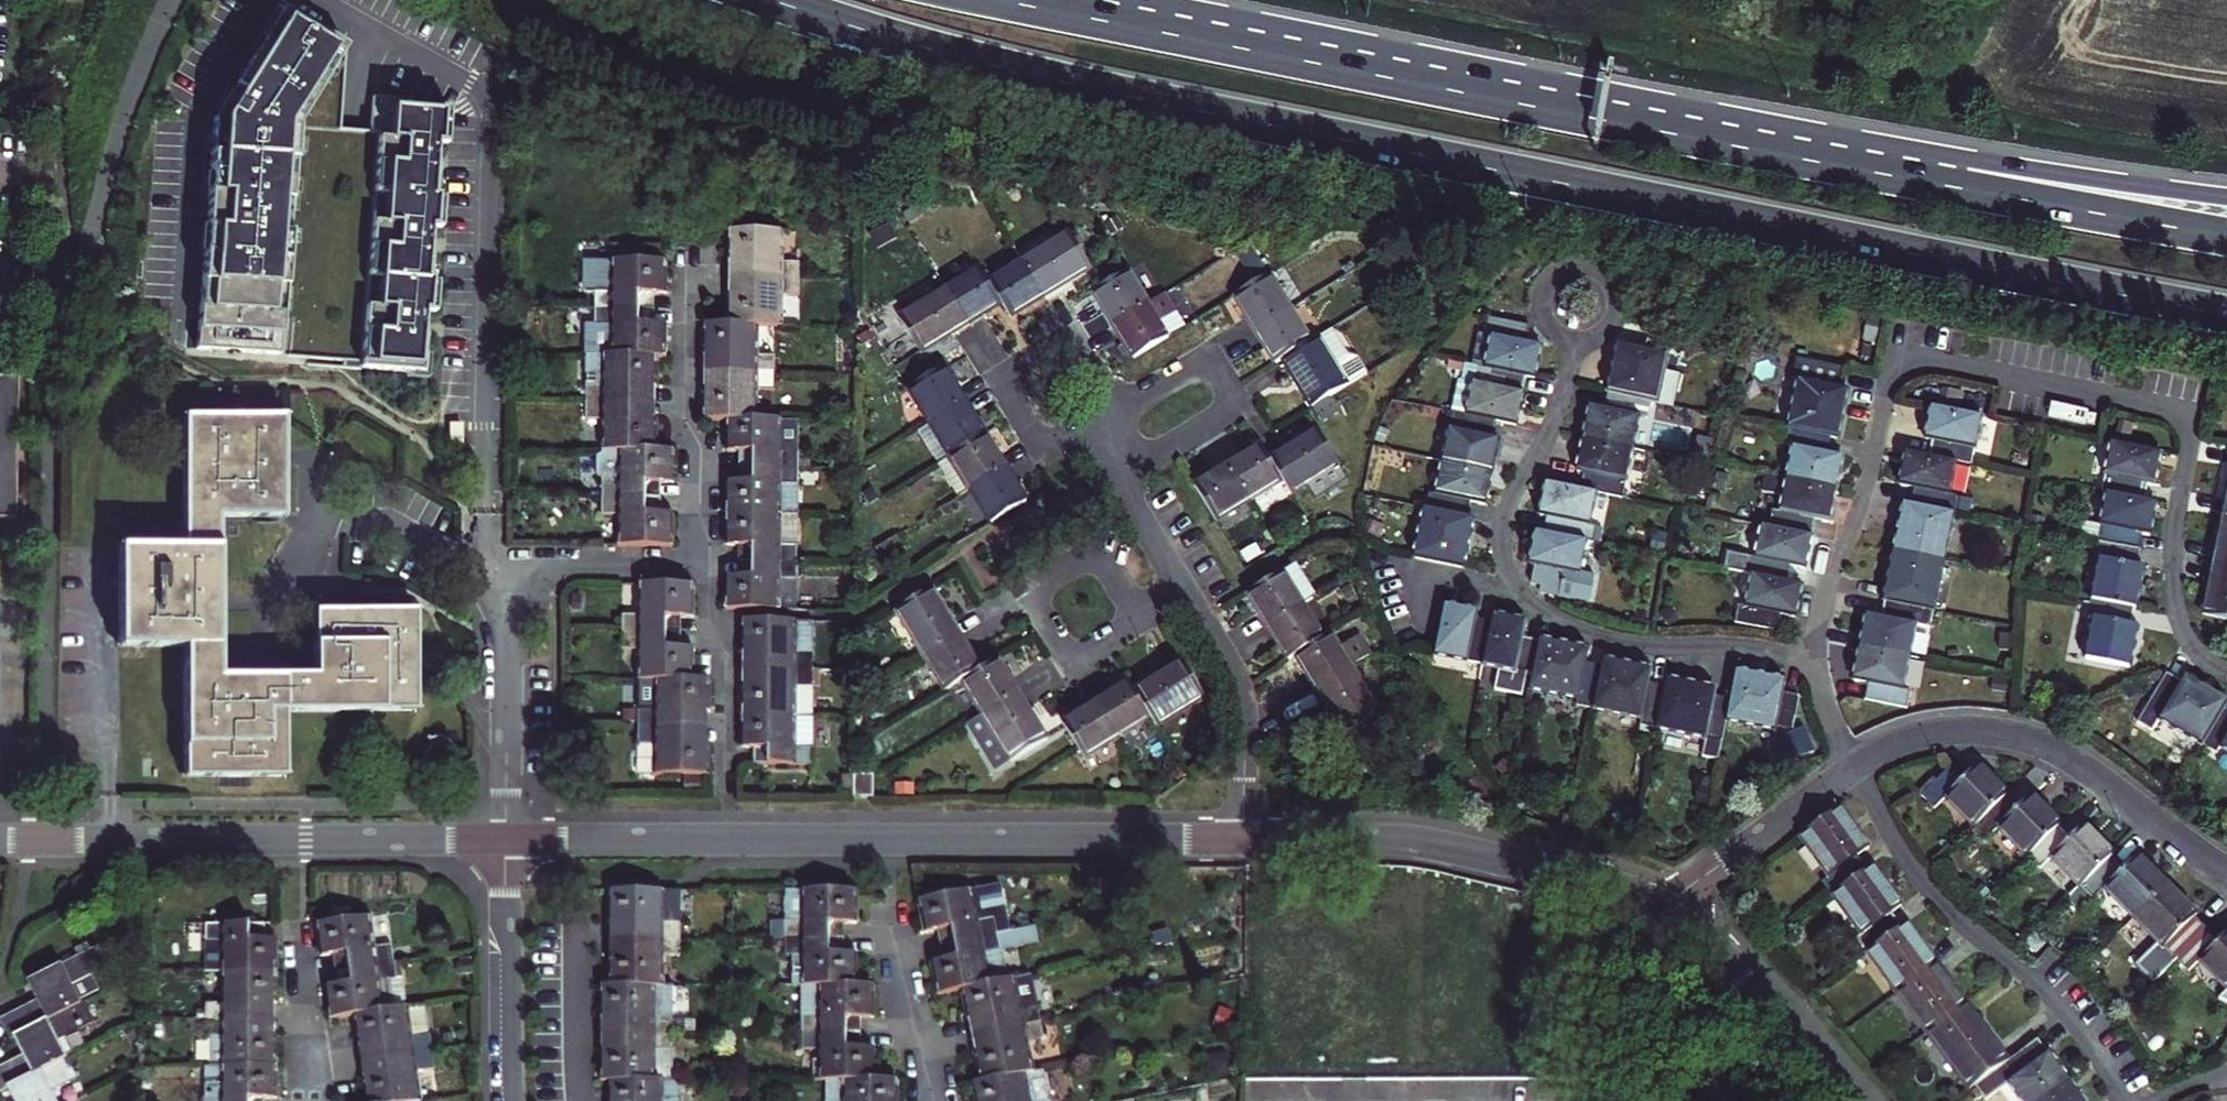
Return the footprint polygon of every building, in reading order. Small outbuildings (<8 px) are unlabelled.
[(281,9),(211,122),(298,128),(346,46),(281,9)] [(365,307),(361,368),(421,372),(423,336),(419,335),(421,312),(433,313),(435,283),(428,282),(430,253),(425,252),(427,229),(440,230),(442,198),(434,198),(436,169),(431,168),(433,145),(445,145),(448,108),(406,105),(406,99),(372,97),(370,134),(377,135),(373,195),(383,195),(381,225),(371,224),(367,278),(376,279),(374,307),(365,307)] [(29,100),(16,100),(16,117),(29,117),(29,100)] [(211,122),(195,351),(276,357),(298,128),(211,122)] [(748,263),(748,278),(800,278),(801,264),(784,263),(784,232),(729,231),(729,263),(748,263)] [(1025,263),(1046,298),(1092,270),(1071,235),(1025,263)] [(596,292),(596,308),(648,308),(648,293),(668,293),(667,262),(588,261),(588,291),(596,292)] [(1004,304),(1012,318),(1046,298),(1025,263),(991,283),(1004,304)] [(949,290),(970,324),(1004,304),(991,283),(983,270),(949,290)] [(1116,327),(1151,305),(1131,272),(1095,293),(1116,327)] [(1271,277),(1237,298),(1258,331),(1292,310),(1271,277)] [(729,293),(729,325),(760,325),(784,325),(784,295),(800,295),(800,278),(748,278),(748,293),(729,293)] [(922,354),(970,324),(949,290),(901,319),(922,354)] [(1166,296),(1151,305),(1116,327),(1135,359),(1171,338),(1162,323),(1177,314),(1166,296)] [(588,356),(659,357),(668,357),(668,324),(648,324),(648,308),(596,308),(596,325),(588,325),(588,356)] [(1292,310),(1258,331),(1278,365),(1285,361),(1312,344),(1292,310)] [(1488,368),(1523,375),(1537,378),(1544,346),(1529,343),(1533,326),(1491,318),(1487,335),(1494,337),(1488,368)] [(724,357),(724,371),(776,372),(776,356),(760,356),(760,325),(729,325),(704,325),(704,357),(724,357)] [(1312,344),(1285,361),(1314,408),(1368,375),(1339,327),(1312,344)] [(1652,400),(1660,402),(1669,354),(1621,344),(1611,392),(1652,400)] [(1802,380),(1793,428),(1834,436),(1842,438),(1851,390),(1843,388),(1848,361),(1799,351),(1793,378),(1802,380)] [(659,388),(659,357),(588,356),(588,402),(640,403),(640,388),(659,388)] [(1479,366),(1470,415),(1497,421),(1520,425),(1526,393),(1519,392),(1523,375),(1488,368),(1479,366)] [(931,423),(967,402),(947,369),(911,390),(931,423)] [(704,418),(728,419),(758,419),(759,389),(775,389),(776,372),(724,371),(723,387),(704,387),(704,418)] [(19,523),(18,380),(0,379),(0,523),(19,523)] [(1586,438),(1633,448),(1639,416),(1649,418),(1652,400),(1611,392),(1608,409),(1592,406),(1586,438)] [(640,417),(640,403),(588,402),(588,418),(604,418),(603,451),(659,451),(659,417),(640,417)] [(988,436),(967,402),(931,423),(952,457),(988,436)] [(1935,441),(1932,456),(1958,461),(1973,464),(1982,417),(1935,408),(1928,439),(1935,441)] [(1447,462),(1495,472),(1501,440),(1495,439),(1497,421),(1470,415),(1457,412),(1447,462)] [(283,516),(283,415),(183,417),(183,546),(119,546),(119,647),(183,647),(183,744),(269,744),(269,711),(413,711),(413,610),(314,610),(314,676),(219,676),(219,516),(283,516)] [(747,452),(747,466),(799,467),(800,420),(758,419),(728,419),(728,451),(747,452)] [(466,422),(451,422),(451,443),(466,443),(466,422)] [(1790,480),(1838,489),(1845,456),(1831,453),(1834,436),(1793,428),(1789,445),(1796,446),(1790,480)] [(1320,432),(1273,461),(1285,481),(1294,495),(1341,466),(1320,432)] [(973,491),(1008,469),(988,436),(952,457),(973,491)] [(1623,498),(1633,448),(1586,438),(1579,471),(1587,473),(1584,490),(1599,493),(1623,498)] [(2113,444),(2104,491),(2147,499),(2150,484),(2156,485),(2163,453),(2113,444)] [(1251,502),(1285,481),(1273,461),(1264,447),(1230,468),(1251,502)] [(676,451),(659,451),(603,451),(603,498),(604,498),(655,498),(656,482),(675,483),(676,451)] [(1952,494),(1958,461),(1932,456),(1910,452),(1903,484),(1917,487),(1913,505),(1956,514),(1959,496),(1952,494)] [(1469,517),(1472,501),(1489,504),(1495,472),(1447,462),(1441,495),(1430,493),(1427,509),(1469,517)] [(728,482),(728,514),(799,514),(799,467),(747,466),(747,482),(728,482)] [(1196,487),(1219,523),(1251,502),(1230,468),(1196,487)] [(973,491),(993,523),(1028,502),(1008,469),(973,491)] [(1776,511),(1772,528),(1814,537),(1817,521),(1832,523),(1838,489),(1790,480),(1783,513),(1776,511)] [(1584,490),(1548,483),(1542,515),(1550,517),(1547,533),(1590,542),(1596,543),(1599,527),(1593,525),(1599,493),(1584,490)] [(2103,527),(2100,542),(2142,550),(2145,535),(2153,537),(2160,501),(2147,499),(2104,491),(2101,490),(2095,525),(2103,527)] [(620,514),(620,545),(674,546),(675,513),(655,513),(655,498),(604,498),(603,498),(603,514),(620,514)] [(1946,563),(1956,514),(1913,505),(1906,504),(1897,553),(1946,563)] [(1427,509),(1418,557),(1467,568),(1477,519),(1469,517),(1427,509)] [(746,546),(746,562),(799,562),(799,514),(728,514),(728,546),(746,546)] [(2225,515),(2214,565),(2226,567),(2226,515),(2225,515)] [(1772,528),(1765,527),(1759,559),(1730,553),(1727,569),(1755,574),(1790,581),(1793,566),(1808,569),(1814,537),(1772,528)] [(1547,533),(1538,531),(1532,564),(1536,565),(1532,583),(1543,585),(1542,593),(1594,603),(1599,576),(1584,573),(1590,542),(1547,533)] [(2138,566),(2142,550),(2100,542),(2097,558),(2102,559),(2094,600),(2134,608),(2138,609),(2147,568),(2138,566)] [(1897,553),(1888,601),(1929,610),(1936,611),(1946,563),(1897,553)] [(727,609),(798,609),(799,562),(746,562),(746,576),(727,576),(727,609)] [(1297,565),(1248,595),(1269,628),(1304,606),(1316,598),(1297,565)] [(2214,565),(2204,614),(2226,619),(2226,567),(2214,565)] [(1790,581),(1755,574),(1749,607),(1741,606),(1737,623),(1780,631),(1783,615),(1799,618),(1805,584),(1790,581)] [(695,585),(641,585),(641,616),(624,616),(624,632),(676,632),(676,617),(696,617),(695,585)] [(927,656),(961,635),(933,589),(898,610),(927,656)] [(2131,627),(2134,608),(2094,600),(2090,618),(2096,620),(2088,659),(2132,668),(2140,628),(2131,627)] [(1869,614),(1863,648),(1911,658),(1918,624),(1926,626),(1929,610),(1888,601),(1884,617),(1869,614)] [(1484,663),(1492,622),(1479,618),(1481,611),(1445,604),(1436,653),(1484,663)] [(1323,640),(1304,606),(1269,628),(1289,661),(1295,657),(1323,640)] [(1494,614),(1492,622),(1484,663),(1501,666),(1496,688),(1529,695),(1530,689),(1532,681),(1540,640),(1524,636),(1527,621),(1494,614)] [(763,668),(815,668),(815,621),(744,620),(744,651),(763,651),(763,668)] [(676,648),(676,632),(624,632),(624,648),(640,648),(640,679),(696,679),(696,648),(676,648)] [(982,669),(961,635),(927,656),(947,690),(963,680),(982,669)] [(1295,657),(1316,691),(1352,668),(1372,656),(1359,635),(1339,647),(1332,635),(1323,640),(1295,657)] [(1579,705),(1595,708),(1604,668),(1586,664),(1590,650),(1540,640),(1532,681),(1530,689),(1580,699),(1579,705)] [(1911,658),(1863,648),(1857,679),(1871,683),(1869,699),(1909,708),(1913,691),(1905,690),(1911,658)] [(1019,693),(998,659),(982,669),(963,680),(984,714),(1019,693)] [(1604,668),(1595,708),(1644,718),(1643,725),(1659,728),(1668,687),(1651,683),(1654,669),(1605,659),(1604,668)] [(1184,663),(1136,693),(1151,717),(1157,727),(1205,698),(1184,663)] [(743,685),(743,715),(814,716),(815,668),(763,668),(763,685),(743,685)] [(1352,668),(1316,691),(1345,738),(1381,715),(1352,668)] [(1788,682),(1738,673),(1732,699),(1728,720),(1778,731),(1778,735),(1793,738),(1802,697),(1785,693),(1788,682)] [(2205,743),(2226,707),(2226,705),(2226,699),(2188,675),(2183,683),(2169,673),(2140,723),(2156,732),(2164,719),(2205,743)] [(1718,689),(1669,678),(1668,687),(1659,728),(1724,741),(1728,720),(1732,699),(1716,696),(1718,689)] [(696,679),(640,679),(640,726),(691,726),(691,710),(712,710),(712,680),(696,679)] [(1129,682),(1097,703),(1118,737),(1151,717),(1136,693),(1129,682)] [(1048,740),(1019,693),(984,714),(1013,761),(1048,740)] [(1118,737),(1097,703),(1063,723),(1085,757),(1118,737)] [(2226,750),(2226,708),(2226,707),(2205,743),(2219,752),(2222,746),(2226,750)] [(762,764),(814,763),(814,716),(743,715),(742,747),(762,747),(762,764)] [(640,726),(640,775),(656,775),(712,775),(712,744),(691,744),(691,726),(640,726)] [(1947,796),(1979,827),(2009,798),(2011,795),(1981,764),(1967,777),(1956,766),(1925,796),(1936,807),(1947,796)] [(854,774),(854,794),(875,794),(875,774),(854,774)] [(2019,808),(2009,798),(1979,827),(1988,837),(2001,826),(2031,857),(2060,828),(2063,825),(2033,794),(2019,808)] [(1825,881),(1835,894),(1870,868),(1860,855),(1872,846),(1843,806),(1803,836),(1832,876),(1825,881)] [(2052,855),(2083,887),(2114,856),(2116,855),(2085,824),(2070,838),(2060,828),(2031,857),(2040,867),(2052,855)] [(2137,917),(2169,885),(2140,855),(2126,869),(2114,856),(2083,887),(2095,900),(2107,887),(2137,917)] [(1905,906),(1875,865),(1870,868),(1835,894),(1865,934),(1859,939),(1870,953),(1904,927),(1894,914),(1905,906)] [(2199,915),(2169,885),(2137,917),(2178,959),(2207,929),(2196,918),(2199,915)] [(991,887),(922,901),(928,934),(948,930),(950,944),(1000,934),(991,887)] [(682,891),(611,891),(611,925),(630,925),(630,939),(682,939),(682,891)] [(860,892),(788,892),(788,940),(841,940),(841,926),(860,926),(860,892)] [(371,918),(318,925),(323,957),(343,954),(346,970),(394,963),(392,946),(375,948),(371,918)] [(1940,962),(1910,923),(1904,927),(1870,953),(1899,992),(1940,962)] [(221,973),(274,972),(274,942),(255,942),(255,925),(205,926),(205,973),(221,973)] [(1000,934),(950,944),(954,961),(933,965),(939,997),(964,991),(1010,982),(1004,951),(1041,943),(1038,926),(1000,934)] [(2207,929),(2178,959),(2190,971),(2200,961),(2226,987),(2226,935),(2220,942),(2207,929)] [(682,939),(630,939),(630,956),(611,956),(611,985),(665,985),(665,957),(682,957),(682,939)] [(841,956),(841,940),(788,940),(788,956),(807,956),(806,986),(861,985),(861,956),(841,956)] [(15,1038),(79,1007),(76,1001),(95,991),(89,979),(109,969),(98,948),(91,951),(87,944),(73,951),(77,959),(27,983),(37,1002),(0,1020),(0,1023),(9,1041),(15,1038)] [(1969,1003),(1940,962),(1899,992),(1929,1032),(1969,1003)] [(394,963),(346,970),(348,984),(327,988),(332,1019),(355,1016),(401,1009),(394,963)] [(204,1020),(254,1019),(254,1006),(275,1006),(274,972),(221,973),(221,1003),(203,1003),(204,1020)] [(1010,982),(964,991),(970,1021),(990,1017),(994,1032),(1043,1021),(1034,977),(1010,982)] [(665,985),(611,985),(603,985),(603,1019),(623,1019),(623,1034),(672,1034),(673,985),(665,985)] [(878,985),(861,985),(806,986),(806,1033),(858,1033),(858,1019),(878,1019),(878,985)] [(8,1091),(67,1060),(57,1042),(95,1023),(85,1003),(79,1007),(15,1038),(24,1055),(0,1068),(0,1095),(8,1091)] [(2011,1060),(1969,1003),(1929,1032),(1972,1089),(1994,1073),(2011,1060)] [(401,1009),(355,1016),(360,1047),(380,1044),(383,1059),(432,1052),(429,1036),(412,1039),(408,1008),(401,1009)] [(222,1067),(276,1066),(275,1034),(255,1034),(254,1019),(204,1020),(204,1036),(221,1035),(222,1067)] [(1043,1021),(994,1032),(997,1049),(977,1053),(983,1082),(1035,1071),(1029,1041),(1047,1037),(1043,1021)] [(858,1049),(858,1033),(806,1033),(806,1050),(821,1050),(821,1079),(829,1079),(878,1080),(878,1049),(858,1049)] [(672,1034),(623,1034),(623,1048),(602,1048),(602,1079),(612,1078),(673,1079),(672,1034)] [(1994,1073),(2004,1087),(2013,1081),(2027,1100),(2042,1100),(2069,1081),(2040,1039),(2011,1060),(1994,1073)] [(383,1059),(385,1074),(362,1077),(366,1100),(420,1100),(416,1071),(434,1068),(432,1052),(383,1059)] [(52,1093),(77,1079),(67,1060),(8,1091),(13,1100),(56,1100),(52,1093)] [(255,1100),(276,1100),(276,1066),(222,1067),(222,1097),(205,1098),(205,1100),(255,1100)] [(983,1082),(975,1084),(978,1100),(1051,1100),(1044,1070),(1035,1071),(983,1082)] [(612,1078),(612,1100),(682,1100),(682,1079),(673,1079),(612,1078)] [(878,1080),(829,1079),(829,1100),(901,1100),(901,1080),(878,1080)] [(2069,1081),(2042,1100),(2084,1100),(2069,1081)]
